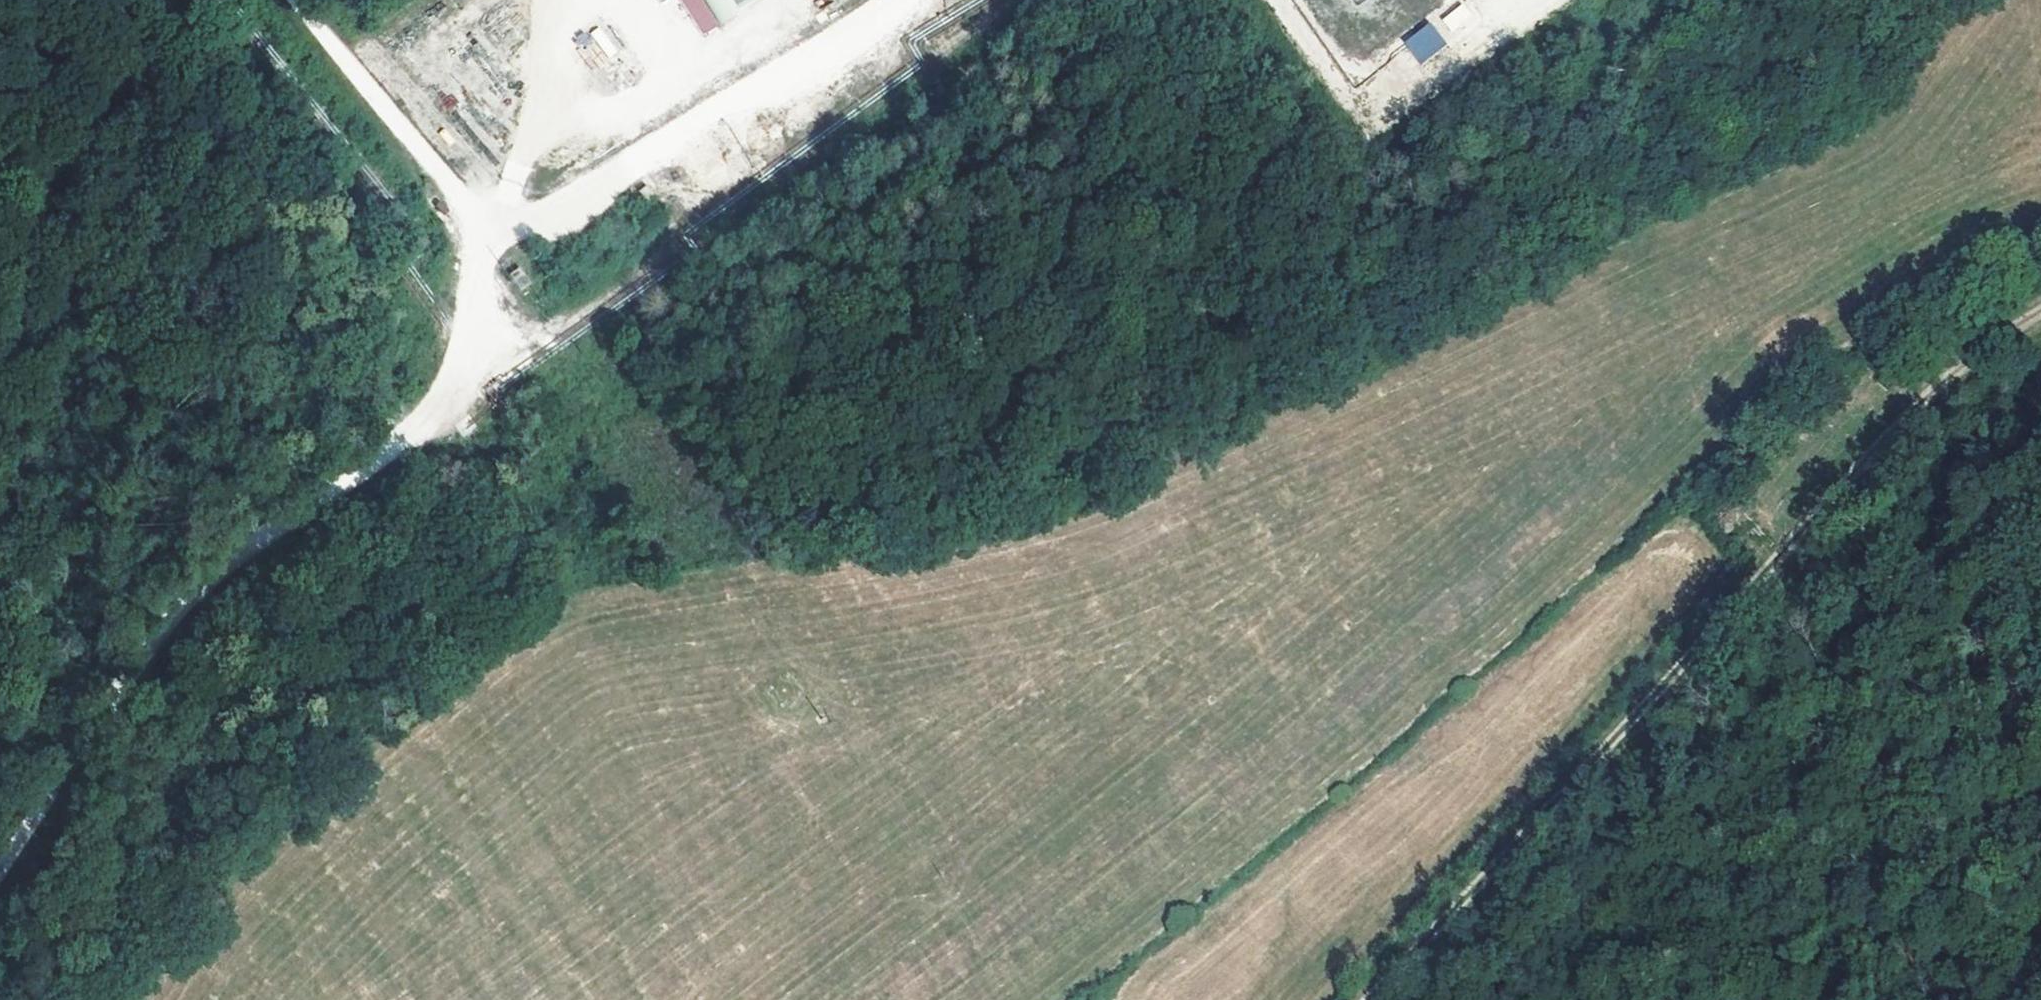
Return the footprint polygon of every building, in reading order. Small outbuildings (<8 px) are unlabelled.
[(717,32),(763,5),(760,0),(699,0),(717,32)] [(1440,20),(1449,32),(1472,15),(1463,3),(1440,20)] [(1404,41),(1422,64),(1446,46),(1427,22),(1404,41)] [(589,37),(613,57),(623,45),(598,25),(589,37)] [(594,70),(609,59),(595,40),(579,52),(594,70)]
